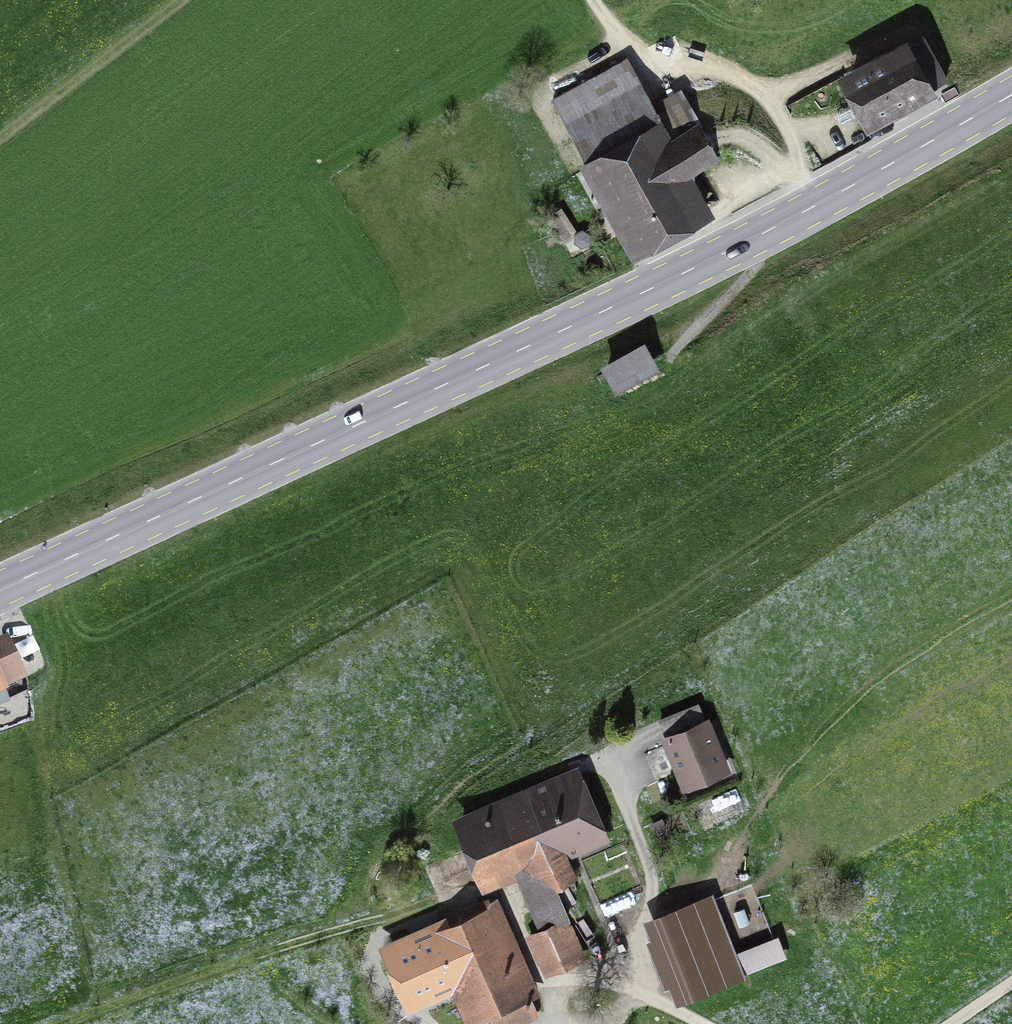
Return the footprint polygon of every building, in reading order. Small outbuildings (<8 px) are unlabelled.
[(944,79),(923,40),(850,81),(871,119),(944,79)] [(572,123),(583,143),(652,108),(625,59),(553,98),(567,125),(572,123)] [(683,95),(652,108),(583,143),(639,244),(697,213),(677,176),(716,155),(700,128),(683,95)] [(574,236),(558,211),(548,218),(564,242),(574,236)] [(607,368),(616,384),(651,365),(642,349),(607,368)] [(0,651),(0,687),(1,689),(3,694),(12,690),(17,700),(29,695),(8,648),(0,651)] [(697,705),(660,720),(685,782),(723,767),(697,705)] [(515,865),(543,929),(566,921),(567,920),(553,887),(574,878),(560,847),(595,832),(574,781),(460,828),(482,880),(515,865)] [(693,796),(701,821),(746,807),(738,782),(693,796)] [(412,995),(452,978),(472,1020),(488,1013),(493,1023),(512,1023),(536,1013),(491,910),(393,953),(412,995)] [(676,978),(707,966),(686,914),(656,926),(676,978)] [(581,956),(566,921),(543,929),(530,935),(546,971),(581,956)] [(760,924),(746,930),(752,948),(767,942),(760,924)]
